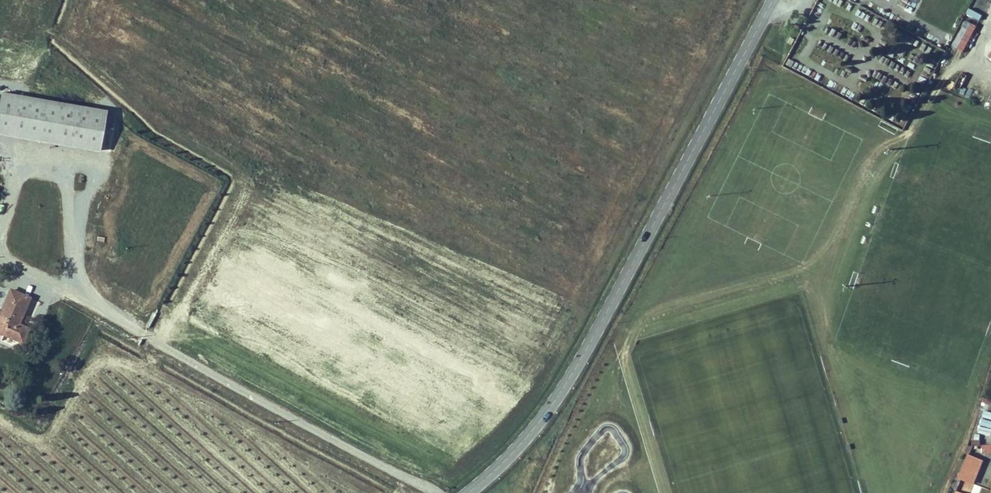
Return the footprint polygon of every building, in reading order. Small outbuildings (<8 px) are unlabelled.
[(951,48),(963,54),(977,26),(964,20),(951,48)] [(0,86),(0,127),(49,136),(56,95),(0,86)] [(72,98),(56,95),(49,136),(65,139),(70,115),(77,117),(79,105),(71,104),(72,98)] [(984,411),(982,417),(990,420),(990,413),(984,411)] [(979,429),(990,432),(990,422),(983,419),(979,429)] [(980,463),(967,457),(957,479),(970,485),(980,463)]
